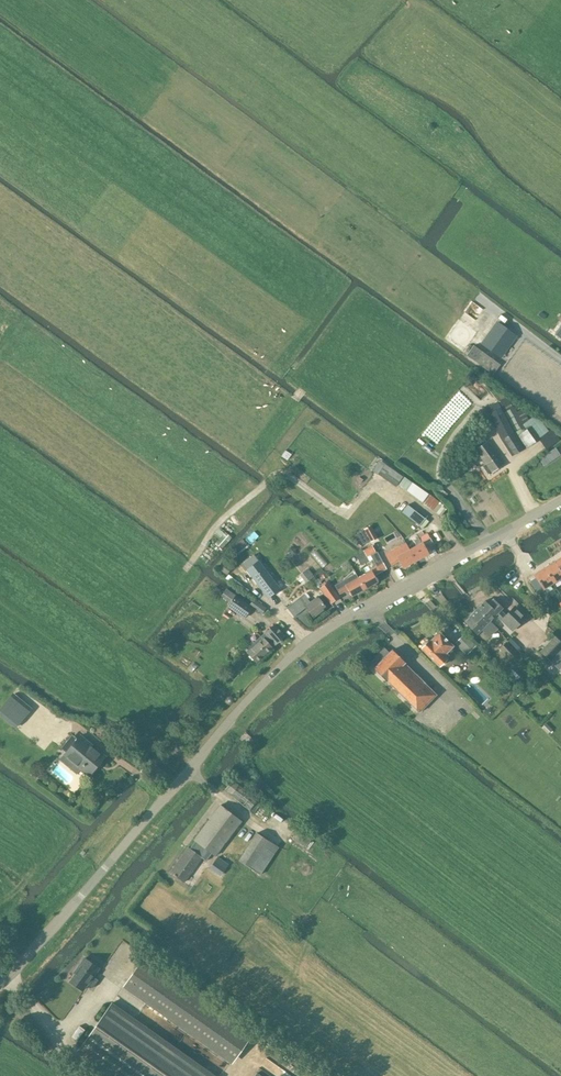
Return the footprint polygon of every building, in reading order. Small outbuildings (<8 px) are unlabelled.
[(472,301),(465,311),(476,319),(483,309),(472,301)] [(497,322),(481,344),(500,358),(516,336),(497,322)] [(474,345),(467,355),(493,374),(500,365),(474,345)] [(526,448),(539,440),(546,450),(559,440),(551,429),(548,432),(539,420),(536,422),(533,417),(528,420),(522,408),(516,411),(514,407),(512,408),(506,397),(498,402),(497,401),(485,408),(498,434),(511,456),(525,447),(526,448)] [(489,475),(504,465),(487,441),(475,449),(486,464),(483,466),(489,475)] [(473,462),(466,467),(469,471),(476,466),(473,462)] [(403,477),(384,464),(378,474),(396,486),(403,477)] [(404,477),(399,485),(407,490),(412,483),(404,477)] [(412,483),(407,490),(422,502),(440,516),(446,509),(443,506),(443,505),(428,494),(412,483)] [(447,494),(440,488),(437,492),(444,498),(447,494)] [(425,519),(408,505),(402,512),(419,526),(425,519)] [(372,527),(365,530),(371,542),(378,538),(372,527)] [(222,549),(232,538),(224,532),(215,544),(222,549)] [(427,533),(419,538),(421,543),(422,542),(430,538),(427,533)] [(409,550),(416,561),(429,554),(425,547),(433,543),(430,538),(422,542),(422,543),(421,543),(419,538),(414,541),(417,546),(409,550)] [(406,543),(385,554),(391,566),(399,562),(402,568),(404,567),(416,561),(409,550),(406,543)] [(371,571),(358,578),(364,589),(378,582),(374,575),(386,568),(380,558),(377,552),(371,555),(374,562),(377,567),(370,571),(371,571)] [(254,555),(242,564),(247,570),(259,561),(254,555)] [(259,561),(247,570),(268,598),(280,589),(259,561)] [(554,561),(544,568),(554,583),(560,578),(560,572),(554,561)] [(219,569),(227,575),(232,568),(224,563),(219,569)] [(544,568),(534,575),(536,577),(536,578),(542,587),(543,589),(554,583),(544,568)] [(308,569),(302,574),(308,581),(314,576),(308,569)] [(280,587),(283,584),(275,574),(271,577),(280,587)] [(358,578),(357,575),(356,574),(335,585),(340,594),(347,590),(351,596),(364,589),(358,578)] [(338,597),(328,583),(320,588),(331,603),(338,597)] [(304,595),(287,607),(294,617),(305,608),(313,618),(326,608),(317,597),(310,602),(304,595)] [(252,607),(249,605),(235,596),(228,606),(244,618),(252,607)] [(266,608),(254,599),(249,605),(261,614),(266,608)] [(477,609),(489,621),(497,614),(504,621),(506,619),(515,628),(527,616),(516,606),(505,617),(499,611),(502,608),(492,599),(487,604),(484,601),(477,609)] [(489,621),(477,609),(469,616),(470,617),(465,623),(476,634),(482,629),(489,621)] [(254,643),(252,641),(245,647),(249,652),(248,653),(256,662),(272,648),(270,646),(273,643),(275,645),(285,636),(274,625),(254,643)] [(422,648),(421,649),(439,667),(447,658),(449,655),(446,653),(453,646),(439,632),(436,634),(428,642),(424,642),(422,645),(422,648)] [(465,634),(456,643),(477,665),(487,656),(465,634)] [(560,650),(560,642),(554,636),(540,652),(550,662),(559,652),(560,650)] [(499,649),(509,659),(516,652),(511,647),(512,645),(508,640),(499,649)] [(384,647),(369,663),(374,668),(389,653),(384,647)] [(389,653),(374,668),(387,681),(388,681),(419,712),(436,695),(432,691),(432,690),(424,683),(417,675),(405,663),(392,650),(389,653)] [(183,654),(178,661),(192,671),(198,664),(183,654)] [(522,676),(516,683),(522,688),(528,682),(522,676)] [(0,710),(0,714),(16,727),(23,718),(31,709),(13,694),(6,703),(0,710)] [(489,709),(485,712),(490,717),(496,712),(492,709),(489,709)] [(191,714),(186,721),(193,726),(198,720),(191,714)] [(552,730),(546,723),(542,727),(548,734),(552,730)] [(89,776),(105,756),(80,736),(63,755),(89,776)] [(155,765),(149,773),(161,782),(167,774),(155,765)] [(187,848),(170,872),(184,882),(201,857),(206,861),(212,853),(216,855),(222,846),(241,821),(220,805),(194,839),(197,841),(194,846),(191,850),(187,848)] [(294,839),(306,848),(312,838),(300,830),(294,839)] [(260,875),(279,847),(257,832),(239,860),(260,875)] [(217,856),(209,868),(220,876),(229,864),(217,856)] [(146,954),(127,981),(235,1058),(254,1031),(146,954)] [(76,973),(70,981),(83,990),(87,984),(92,988),(98,980),(93,976),(98,969),(84,958),(74,972),(76,973)] [(112,1003),(80,1048),(119,1075),(215,1075),(112,1003)] [(78,1040),(85,1030),(79,1026),(72,1036),(78,1040)]
